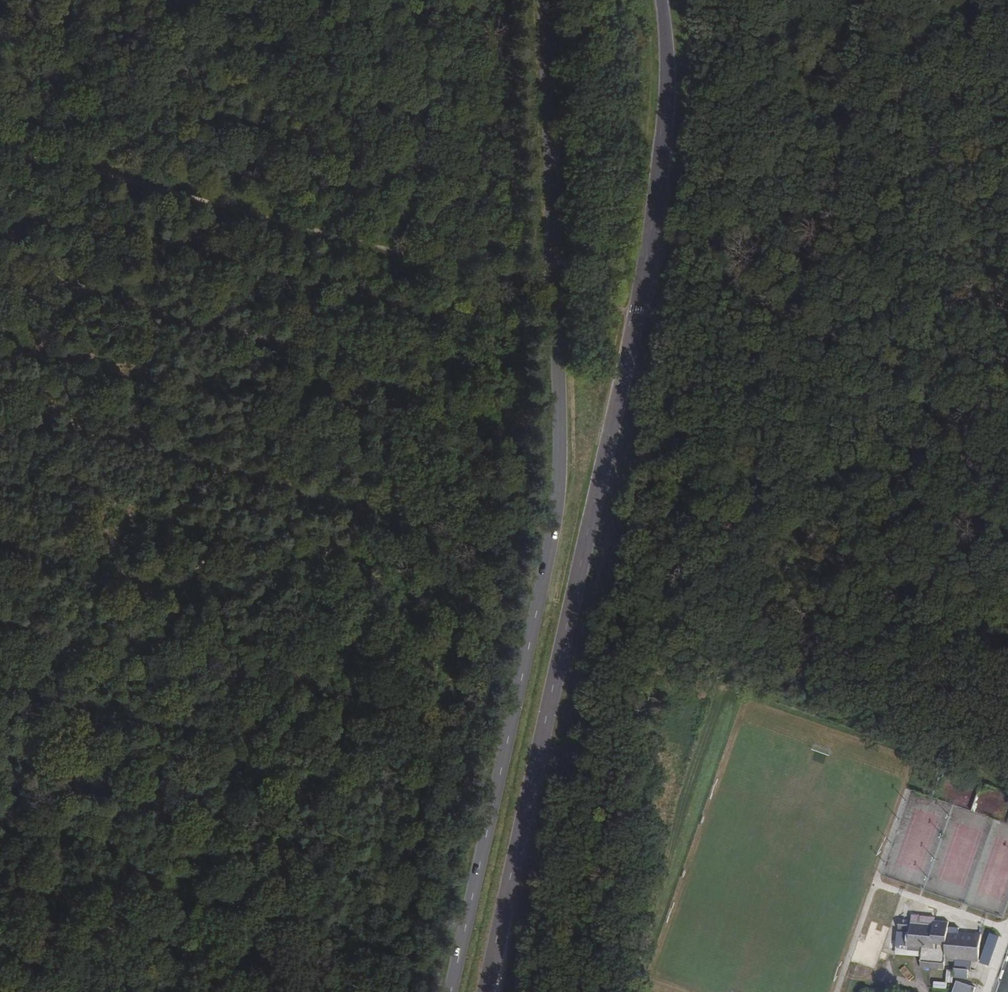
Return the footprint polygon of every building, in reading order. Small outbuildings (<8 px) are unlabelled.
[(934,918),(911,917),(911,932),(899,930),(897,948),(916,950),(916,951),(921,952),(921,956),(920,967),(944,969),(945,960),(955,961),(955,968),(968,969),(971,969),(972,961),(978,962),(980,938),(958,936),(959,928),(948,927),(948,931),(933,930),(934,926),(934,922),(934,918)] [(910,919),(899,918),(899,927),(909,928),(910,919)] [(948,922),(934,922),(934,926),(933,930),(948,931),(948,927),(948,922)] [(992,932),(981,962),(991,966),(1002,936),(992,932)] [(897,948),(883,947),(882,951),(887,953),(921,956),(921,952),(916,951),(916,950),(897,948)] [(968,969),(955,968),(954,976),(968,978),(968,969)] [(947,989),(948,982),(935,980),(934,987),(947,989)] [(956,980),(952,991),(973,991),(975,987),(956,980)]
